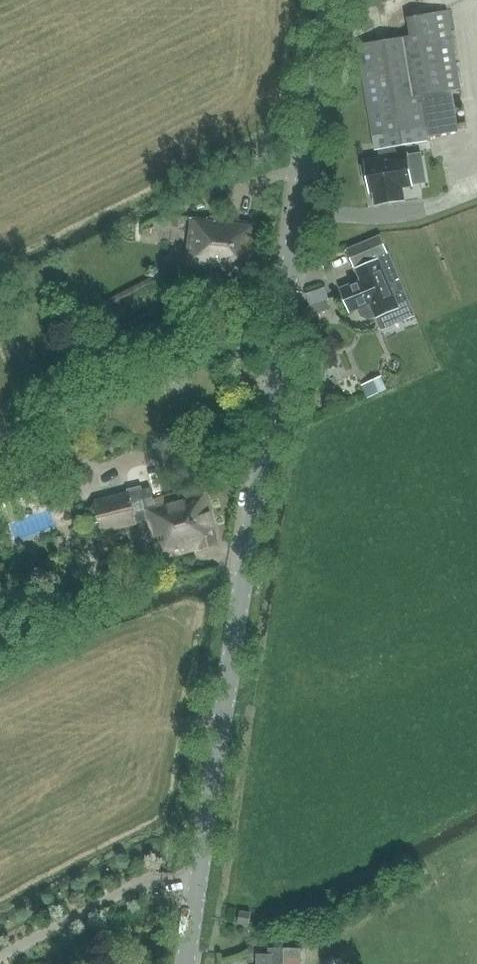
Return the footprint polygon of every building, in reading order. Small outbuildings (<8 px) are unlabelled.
[(379,144),(381,155),(396,153),(394,141),(461,131),(454,90),(462,88),(450,10),(407,17),(410,35),(358,44),(374,144),(379,144)] [(408,151),(396,153),(381,155),(366,158),(367,162),(363,162),(365,178),(369,177),(371,189),(375,188),(377,201),(405,197),(402,184),(413,182),(408,151)] [(186,266),(250,273),(257,221),(192,214),(186,266)] [(404,321),(398,308),(399,308),(379,257),(388,253),(381,236),(350,249),(362,280),(341,288),(351,311),(359,308),(362,315),(369,318),(377,315),(377,317),(378,317),(384,330),(404,321)] [(205,488),(157,500),(156,500),(153,487),(96,500),(103,529),(150,517),(160,558),(219,543),(205,488)] [(251,913),(240,911),(238,922),(249,924),(251,913)] [(302,948),(271,948),(270,963),(302,963),(302,948)] [(261,951),(244,952),(245,963),(262,963),(261,951)]
